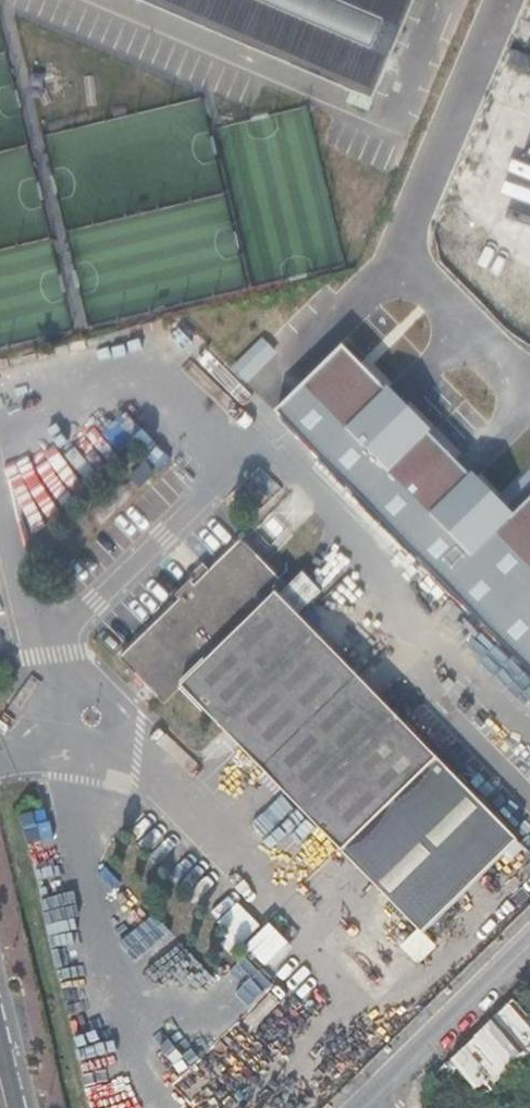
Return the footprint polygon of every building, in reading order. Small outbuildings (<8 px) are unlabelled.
[(369,94),(390,47),(410,0),(153,0),(369,94)] [(262,338),(233,367),(247,382),(277,353),(262,338)] [(513,519),(344,348),(277,414),(529,670),(529,502),(513,519)] [(19,536),(43,537),(44,484),(21,483),(19,536)] [(211,567),(205,562),(171,595),(176,599),(121,654),(164,699),(181,684),(343,847),(425,931),(519,841),(276,590),(286,582),(242,537),(211,567)] [(207,757),(229,777),(246,757),(224,738),(207,757)] [(421,929),(403,947),(420,964),(438,947),(421,929)] [(424,1086),(422,1107),(439,1107),(464,1083),(472,1092),(529,1034),(529,1016),(514,997),(424,1086)]
